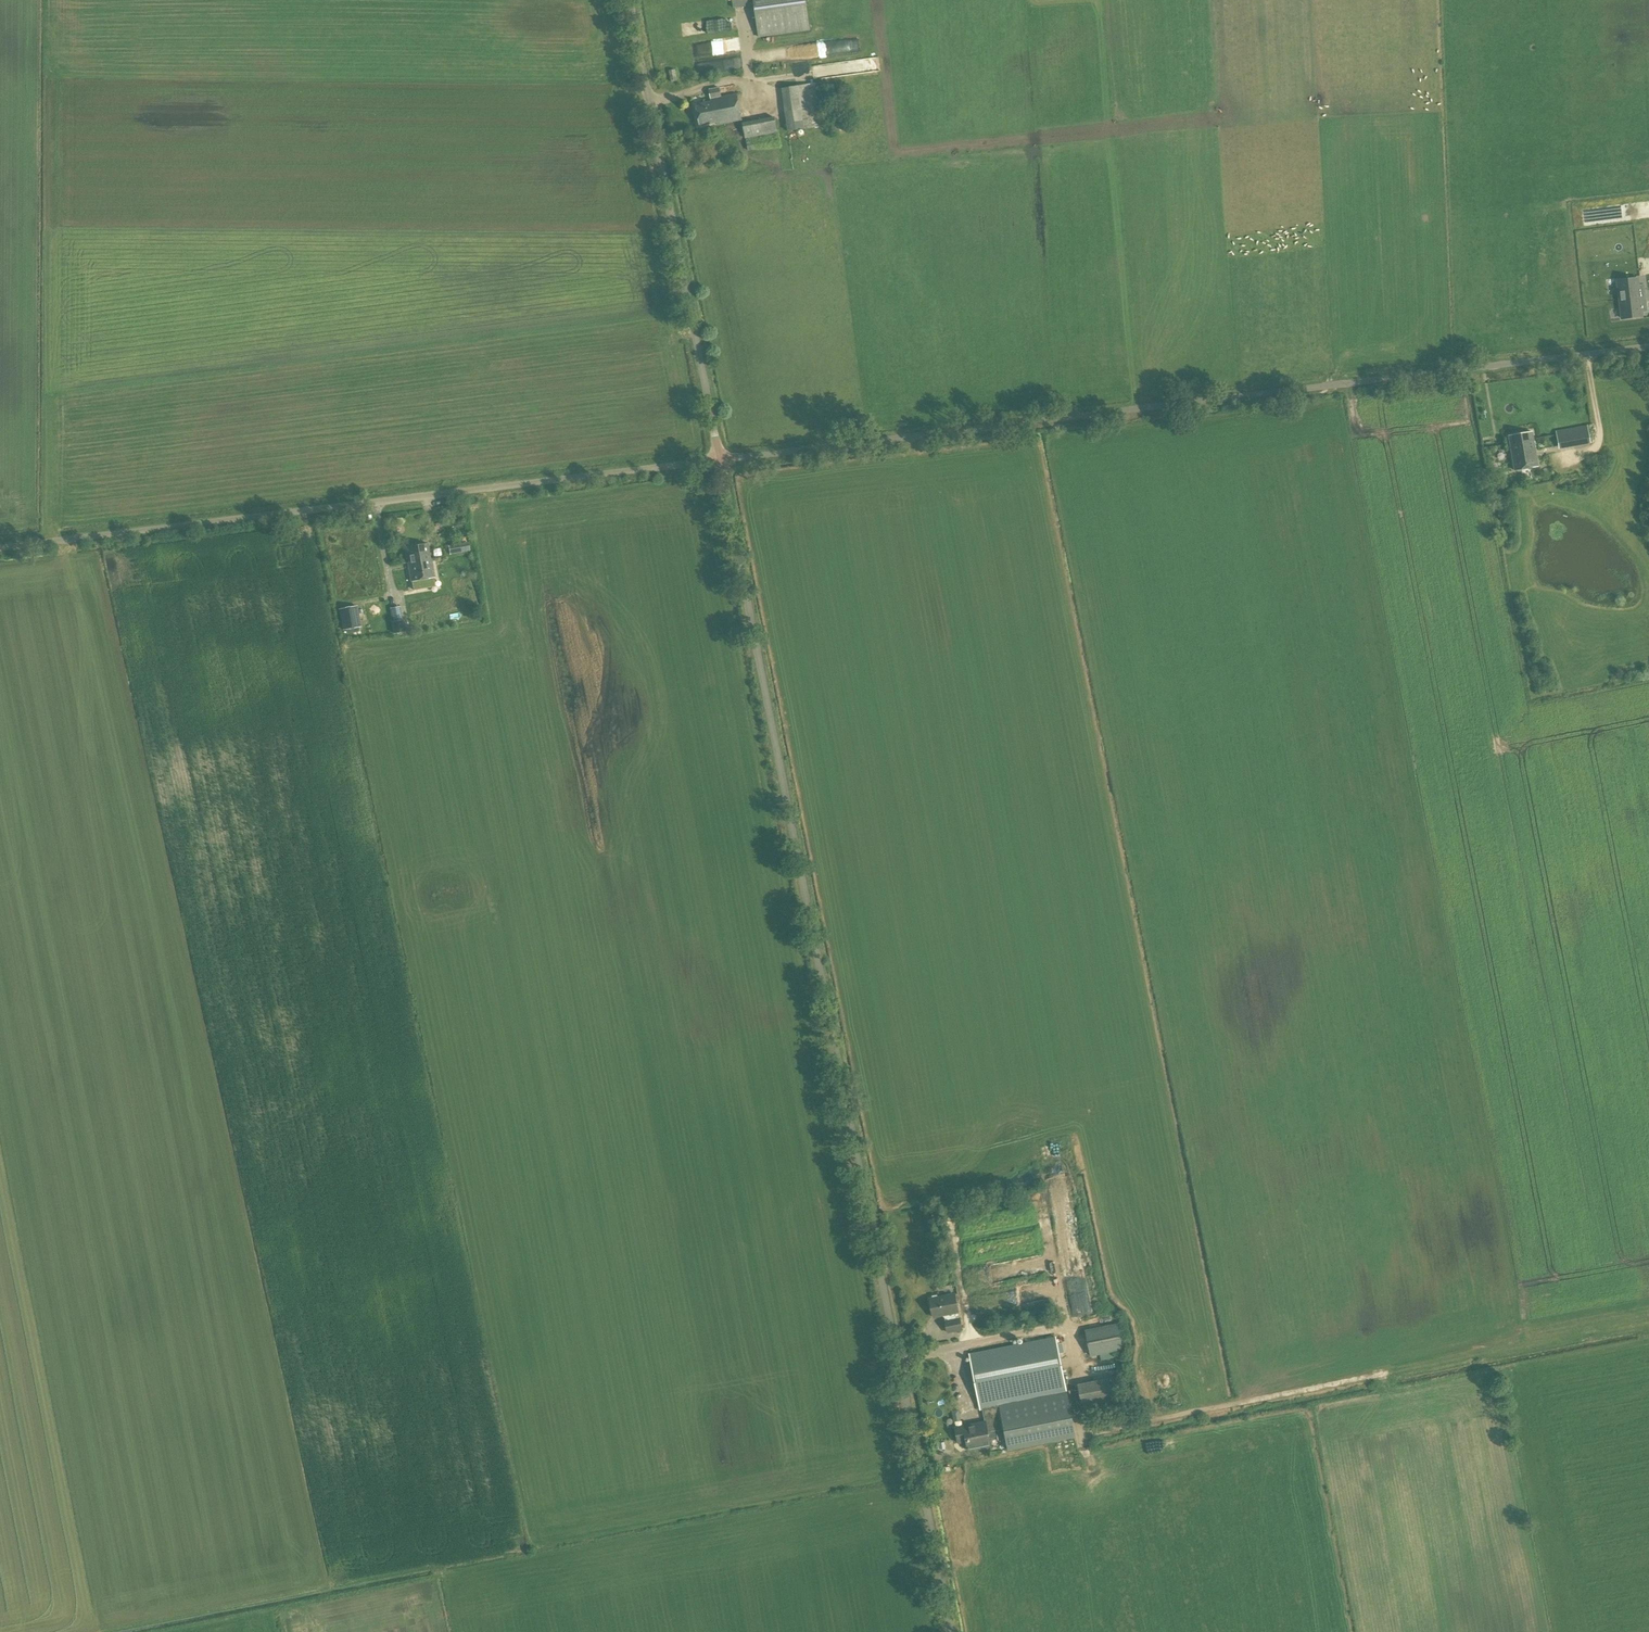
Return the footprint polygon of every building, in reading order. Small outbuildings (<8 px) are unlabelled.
[(804,0),(731,0),(733,9),(753,6),(758,38),(809,30),(804,0)] [(696,57),(734,55),(734,44),(695,46),(696,57)] [(882,72),(881,58),(859,59),(860,73),(882,72)] [(707,63),(698,65),(700,73),(709,71),(707,63)] [(677,81),(675,69),(669,71),(671,82),(677,81)] [(787,132),(821,127),(815,84),(781,89),(787,132)] [(721,97),(719,88),(709,90),(712,102),(696,105),(700,126),(717,123),(717,126),(742,121),(737,94),(721,97)] [(745,139),(778,133),(774,116),(742,123),(745,139)] [(1639,277),(1616,280),(1620,320),(1644,317),(1643,312),(1648,312),(1645,284),(1640,285),(1639,277)] [(1586,426),(1572,428),(1574,444),(1589,441),(1586,426)] [(1515,470),(1538,466),(1532,432),(1509,436),(1515,470)] [(430,559),(427,544),(406,547),(409,562),(408,562),(411,581),(434,578),(431,559),(430,559)] [(460,544),(448,546),(450,555),(462,553),(460,544)] [(342,630),(361,627),(357,606),(338,609),(342,630)] [(399,606),(389,608),(392,622),(402,620),(399,606)] [(959,1312),(955,1294),(939,1297),(937,1295),(932,1296),(931,1299),(930,1299),(933,1317),(947,1314),(948,1321),(946,1321),(948,1332),(962,1330),(960,1319),(959,1319),(958,1312),(959,1312)] [(1090,1357),(1123,1350),(1118,1323),(1085,1330),(1090,1357)] [(965,1436),(988,1432),(995,1431),(1002,1429),(998,1407),(999,1406),(1008,1451),(1076,1437),(1067,1393),(1056,1337),(970,1354),(981,1410),(983,1409),(985,1422),(969,1425),(969,1426),(955,1429),(958,1443),(966,1441),(965,1436)] [(1084,1413),(1123,1405),(1118,1377),(1078,1385),(1084,1413)] [(959,1412),(952,1414),(955,1427),(962,1425),(959,1412)] [(968,1451),(991,1447),(989,1438),(996,1437),(995,1431),(988,1432),(965,1436),(966,1441),(968,1451)]
